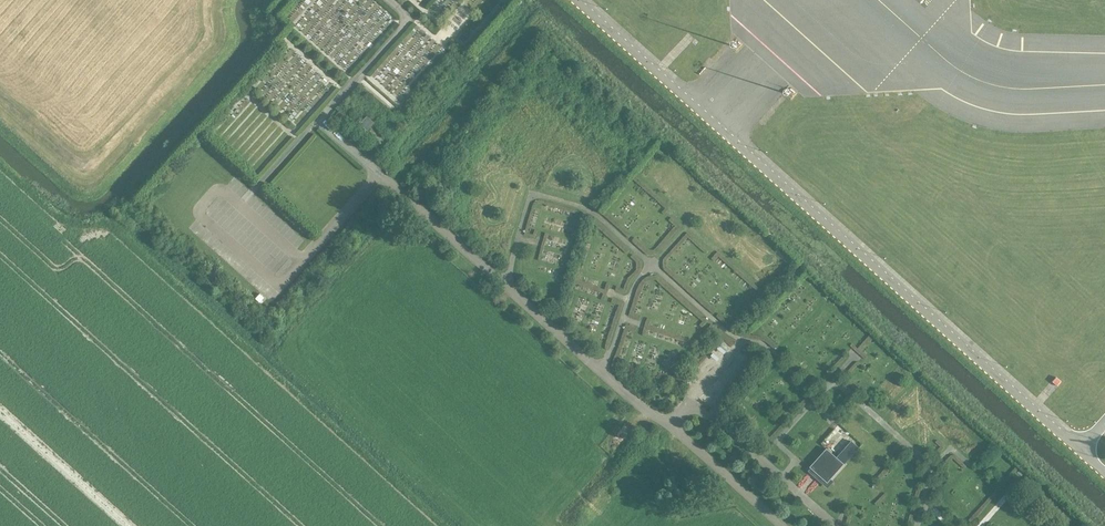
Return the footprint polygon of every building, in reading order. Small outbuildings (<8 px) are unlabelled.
[(399,19),(379,0),(333,0),(332,3),(326,3),(312,17),(399,19)] [(363,122),(370,128),(375,121),(369,116),(363,122)] [(262,303),(266,299),(262,295),(257,299),(262,303)] [(1052,382),(1058,386),(1062,382),(1056,377),(1052,382)] [(861,447),(850,438),(834,455),(845,464),(861,447)] [(828,483),(845,464),(834,455),(827,448),(810,467),(828,483)] [(681,456),(684,458),(675,468),(680,472),(689,462),(698,470),(702,464),(686,450),(681,456)]
